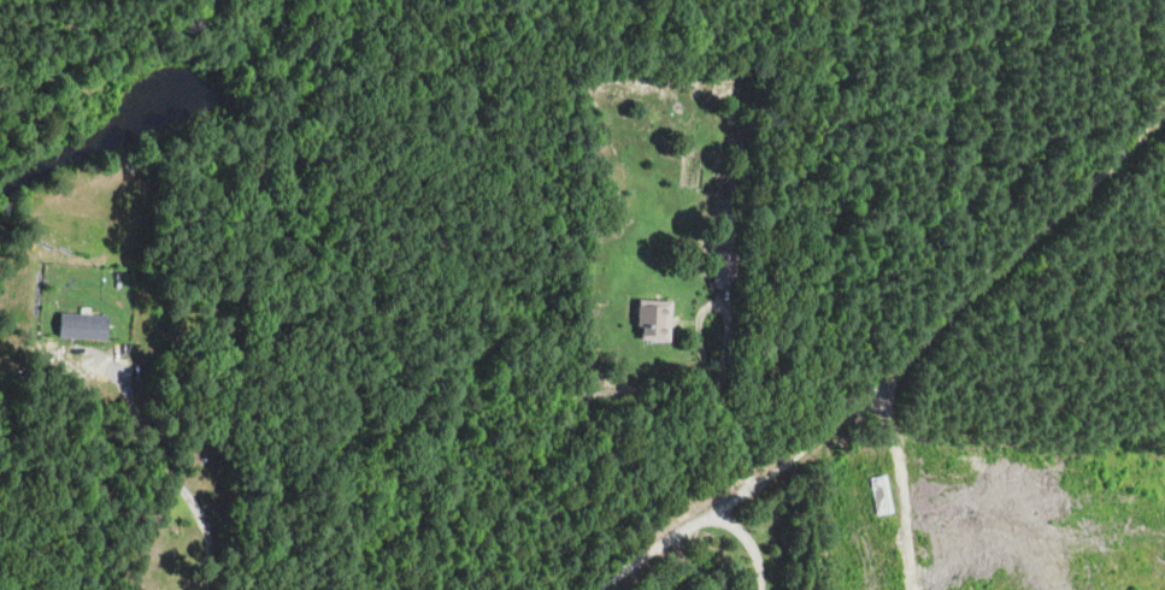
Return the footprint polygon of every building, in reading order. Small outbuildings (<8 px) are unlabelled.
[(674,299),(641,298),(639,325),(645,325),(645,340),(672,341),(674,299)] [(59,337),(111,339),(111,314),(60,312),(59,337)]
